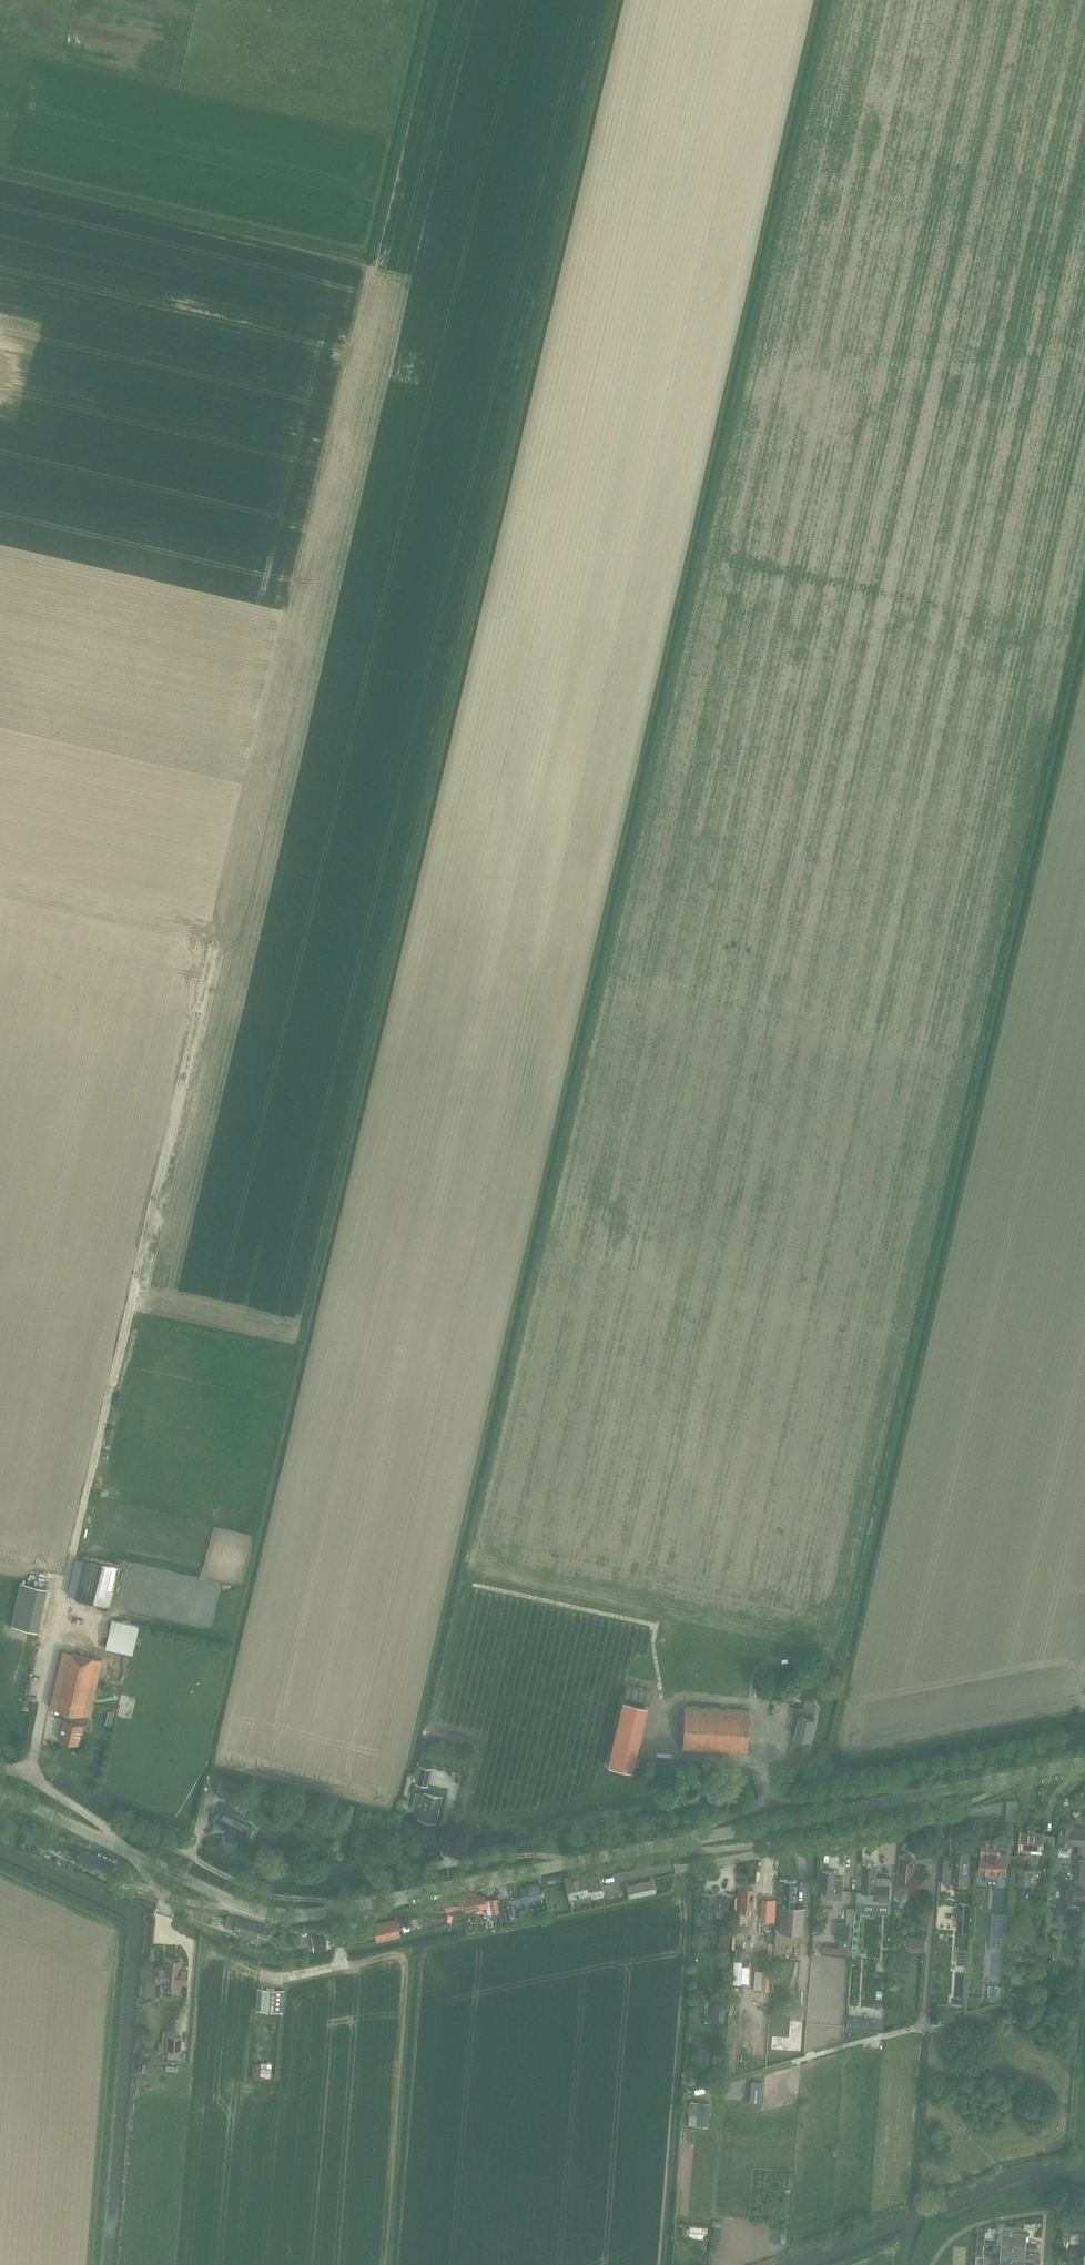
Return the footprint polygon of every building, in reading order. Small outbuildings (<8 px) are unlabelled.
[(76,1558),(67,1595),(109,1605),(119,1564),(108,1561),(85,1556),(84,1555),(83,1560),(76,1558)] [(10,1625),(37,1631),(46,1589),(19,1583),(10,1625)] [(130,1652),(133,1653),(138,1629),(139,1624),(116,1619),(111,1618),(105,1647),(130,1652)] [(63,1718),(58,1738),(78,1743),(83,1724),(88,1725),(103,1659),(62,1649),(49,1706),(72,1711),(70,1720),(63,1718)] [(98,1684),(96,1694),(107,1696),(109,1687),(98,1684)] [(627,1685),(623,1698),(649,1704),(650,1699),(652,1692),(627,1685)] [(800,1716),(796,1736),(795,1739),(804,1741),(804,1738),(811,1740),(816,1719),(814,1718),(817,1704),(815,1701),(808,1699),(805,1701),(803,1707),(800,1707),(798,1716),(800,1716)] [(630,1768),(645,1706),(623,1700),(608,1765),(630,1770),(630,1768)] [(746,1751),(749,1710),(685,1705),(682,1746),(746,1751)] [(419,1766),(415,1782),(428,1785),(432,1769),(419,1766)] [(222,1776),(217,1796),(232,1800),(237,1780),(222,1776)] [(420,1807),(418,1815),(426,1817),(426,1820),(432,1821),(433,1819),(435,1819),(438,1809),(438,1807),(441,1794),(424,1789),(423,1793),(420,1807)] [(1019,1801),(1007,1800),(1006,1820),(1018,1820),(1019,1801)] [(222,1803),(215,1819),(226,1824),(223,1829),(241,1838),(249,1822),(233,1814),(235,1809),(222,1803)] [(369,1810),(364,1815),(368,1820),(373,1815),(369,1810)] [(1059,1844),(1059,1851),(1071,1852),(1072,1843),(1084,1844),(1084,1829),(1073,1828),(1073,1824),(1061,1823),(1059,1844)] [(1020,1851),(1031,1852),(1042,1853),(1043,1833),(1035,1832),(1036,1830),(1029,1830),(1029,1832),(1021,1831),(1020,1851)] [(1055,1835),(1046,1834),(1045,1848),(1054,1849),(1055,1835)] [(981,1865),(981,1873),(988,1873),(987,1885),(998,1886),(999,1874),(1006,1874),(1007,1855),(1000,1855),(1000,1843),(1000,1840),(998,1840),(982,1839),(982,1842),(981,1854),(981,1865)] [(66,1847),(63,1854),(72,1859),(76,1852),(66,1847)] [(82,1848),(74,1863),(91,1870),(94,1865),(109,1872),(114,1860),(98,1852),(97,1855),(82,1848)] [(968,1884),(968,1874),(970,1852),(952,1851),(952,1859),(945,1859),(943,1882),(968,1884)] [(898,1878),(897,1891),(901,1891),(897,1896),(900,1902),(906,1902),(909,1897),(907,1892),(921,1893),(921,1891),(921,1889),(928,1889),(928,1888),(929,1873),(913,1872),(914,1859),(911,1859),(902,1858),(900,1877),(900,1878),(898,1878)] [(1077,1860),(1076,1876),(1084,1877),(1084,1863),(1084,1861),(1077,1860)] [(857,1891),(856,1912),(857,1912),(889,1913),(889,1905),(890,1883),(890,1877),(876,1876),(877,1864),(863,1864),(862,1891),(857,1891)] [(1020,1868),(1019,1884),(1030,1885),(1031,1869),(1020,1868)] [(823,1872),(822,1897),(842,1898),(843,1879),(835,1878),(836,1872),(823,1872)] [(583,1873),(565,1876),(569,1896),(592,1891),(593,1896),(601,1895),(597,1875),(584,1878),(583,1873)] [(779,1880),(778,1891),(782,1891),(779,1932),(802,1933),(804,1906),(794,1905),(795,1882),(779,1880)] [(653,1881),(627,1886),(630,1897),(655,1892),(653,1881)] [(519,1887),(522,1898),(522,1900),(533,1898),(534,1903),(542,1901),(541,1896),(542,1896),(542,1894),(540,1883),(519,1887)] [(741,1887),(740,1908),(752,1909),(753,1887),(741,1887)] [(1074,1889),(1073,1904),(1084,1905),(1084,1889),(1074,1889)] [(464,1894),(459,1895),(462,1909),(463,1915),(462,1908),(470,1907),(470,1908),(470,1910),(478,1908),(484,1907),(486,1914),(492,1913),(490,1899),(485,1900),(485,1898),(484,1895),(477,1896),(476,1894),(476,1892),(464,1894)] [(715,1898),(715,1895),(702,1894),(701,1914),(727,1916),(728,1899),(715,1898)] [(443,1898),(442,1898),(443,1903),(444,1909),(445,1912),(449,1911),(450,1913),(454,1913),(455,1917),(463,1915),(462,1909),(459,1895),(443,1898)] [(762,1897),(760,1919),(775,1920),(777,1898),(762,1897)] [(496,1898),(490,1899),(492,1913),(493,1916),(499,1915),(499,1913),(499,1911),(498,1909),(496,1898)] [(970,1904),(958,1903),(956,1931),(968,1931),(970,1904)] [(508,1906),(499,1908),(502,1920),(510,1919),(510,1918),(514,1918),(512,1906),(508,1907),(508,1906)] [(836,1921),(834,1938),(840,1939),(839,1946),(852,1948),(855,1923),(855,1908),(848,1908),(847,1923),(836,1921)] [(990,1932),(990,1945),(1007,1945),(1008,1933),(1008,1930),(1009,1914),(992,1913),(990,1932)] [(227,1915),(224,1926),(240,1931),(239,1935),(244,1937),(245,1932),(261,1937),(264,1925),(237,1917),(237,1918),(227,1915)] [(396,1920),(374,1925),(378,1939),(399,1934),(396,1920)] [(730,1935),(720,1935),(719,1951),(721,1951),(721,1954),(727,1955),(727,1951),(729,1951),(730,1935)] [(325,1936),(312,1938),(314,1949),(327,1947),(325,1936)] [(908,1949),(922,1950),(923,1939),(909,1938),(908,1949)] [(823,1945),(822,1955),(851,1958),(851,1957),(852,1951),(852,1948),(839,1946),(823,1945)] [(735,1948),(734,1959),(743,1960),(744,1949),(735,1948)] [(967,1965),(968,1949),(958,1948),(957,1964),(967,1965)] [(163,1981),(163,1987),(179,1988),(180,1983),(186,1983),(187,1969),(181,1968),(181,1961),(165,1959),(165,1967),(160,1967),(158,1968),(157,1979),(159,1981),(163,1981)] [(734,1961),(733,1984),(741,1984),(741,1983),(742,1967),(742,1962),(734,1961)] [(742,1967),(741,1983),(748,1983),(749,1967),(742,1967)] [(762,1989),(762,1991),(770,1991),(772,1971),(763,1970),(763,1971),(763,1973),(762,1989)] [(755,1971),(753,1989),(762,1989),(763,1973),(763,1971),(755,1971)] [(258,1987),(256,2009),(283,2011),(284,1989),(258,1987)] [(979,1998),(968,1998),(969,2007),(979,2007),(979,1998)] [(714,2004),(712,2023),(723,2024),(725,2005),(714,2004)] [(846,2018),(846,2029),(867,2030),(868,2020),(846,2018)] [(868,2020),(867,2030),(883,2032),(884,2021),(868,2020)] [(772,2037),(772,2049),(801,2051),(803,2022),(790,2021),(789,2038),(772,2037)] [(168,2035),(167,2049),(168,2049),(168,2058),(179,2059),(179,2050),(180,2050),(182,2037),(168,2035)] [(273,2064),(261,2063),(260,2072),(272,2073),(273,2064)] [(762,2082),(751,2081),(750,2102),(760,2103),(762,2082)] [(708,2126),(710,2103),(698,2102),(690,2101),(689,2115),(697,2115),(696,2125),(708,2126)] [(689,2115),(688,2125),(696,2125),(697,2115),(689,2115)] [(690,2229),(682,2228),(682,2236),(689,2237),(689,2238),(703,2239),(704,2233),(708,2234),(708,2228),(690,2227),(690,2229)] [(1002,2232),(1001,2245),(1026,2247),(1040,2248),(1041,2242),(1026,2241),(1026,2234),(1002,2232)] [(1001,2245),(1000,2257),(1025,2259),(1025,2260),(1036,2260),(1040,2261),(1040,2255),(1025,2253),(1025,2247),(1026,2247),(1001,2245)]
